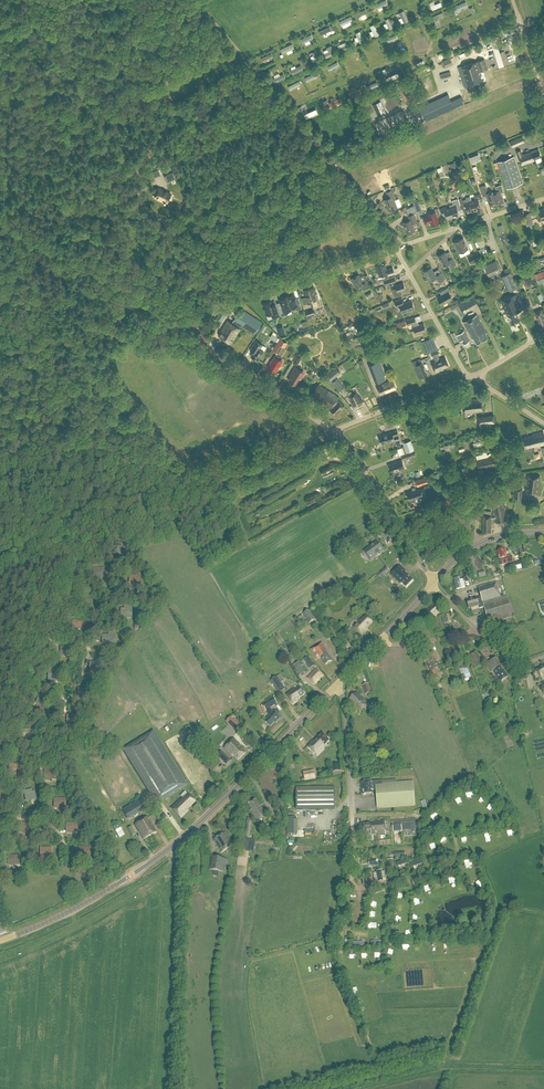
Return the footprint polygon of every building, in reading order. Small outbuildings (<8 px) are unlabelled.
[(390,4),(388,0),(387,0),(377,4),(380,11),(385,9),(384,6),(390,4)] [(352,17),(342,21),(344,27),(354,24),(352,17)] [(323,35),(327,33),(329,35),(334,33),(331,27),(321,31),(323,35)] [(410,36),(408,30),(401,33),(404,38),(410,36)] [(362,41),(365,38),(361,31),(357,34),(362,41)] [(398,34),(392,38),(395,43),(401,40),(398,34)] [(339,46),(341,50),(349,46),(347,42),(339,46)] [(288,52),(289,54),(295,52),(293,45),(283,48),(285,53),(288,52)] [(325,51),(327,57),(335,55),(332,46),(328,47),(329,49),(325,51)] [(452,55),(451,52),(438,57),(440,60),(442,59),(446,67),(453,64),(450,56),(452,55)] [(488,69),(484,59),(459,68),(462,78),(462,79),(464,87),(482,81),(481,75),(482,75),(480,71),(488,69)] [(448,94),(418,108),(424,121),(454,107),(448,94)] [(525,142),(522,135),(510,140),(513,147),(525,142)] [(541,156),(539,149),(532,151),(522,154),(521,150),(517,151),(522,165),(535,160),(534,159),(541,156)] [(485,152),(471,157),(473,162),(482,159),(481,155),(486,154),(485,152)] [(523,183),(514,156),(498,162),(507,188),(523,183)] [(173,172),(163,176),(166,182),(176,178),(173,172)] [(493,192),(493,190),(488,192),(486,184),(480,186),(483,196),(487,195),(490,204),(496,202),(493,192)] [(497,191),(493,192),(496,202),(497,203),(503,201),(500,192),(504,191),(501,184),(495,186),(497,191)] [(172,193),(157,187),(153,198),(167,203),(172,193)] [(396,199),(392,189),(386,192),(389,197),(384,199),(389,211),(398,207),(395,199),(396,199)] [(471,200),(475,211),(478,210),(478,209),(482,208),(481,206),(485,205),(481,193),(474,195),(476,199),(471,200)] [(475,211),(471,200),(470,195),(466,197),(466,198),(460,200),(462,207),(466,205),(468,212),(472,211),(472,212),(475,211)] [(454,206),(450,207),(454,217),(460,215),(458,210),(461,209),(458,199),(452,201),(454,206)] [(448,219),(454,217),(450,207),(447,208),(447,206),(441,208),(443,215),(446,214),(448,219)] [(440,215),(438,208),(435,209),(435,211),(428,214),(428,215),(423,217),(425,224),(431,222),(432,225),(439,222),(437,216),(440,215)] [(535,211),(539,221),(543,219),(543,220),(543,208),(535,211)] [(533,221),(530,212),(523,215),(524,219),(522,220),(524,224),(533,221)] [(417,221),(414,213),(408,215),(410,220),(403,222),(407,233),(415,230),(413,223),(417,221)] [(468,248),(463,237),(459,240),(457,239),(455,240),(455,241),(454,242),(459,253),(468,248)] [(449,259),(446,252),(438,256),(443,266),(449,263),(450,266),(456,263),(453,257),(449,259)] [(478,260),(475,253),(468,256),(471,263),(478,260)] [(501,271),(496,261),(484,266),(489,277),(501,271)] [(382,265),(382,264),(376,265),(380,276),(394,271),(393,267),(387,269),(385,264),(382,265)] [(436,275),(431,267),(424,271),(429,281),(437,277),(439,282),(444,279),(441,273),(436,275)] [(517,285),(511,272),(503,275),(509,289),(517,285)] [(363,282),(359,274),(351,278),(357,288),(361,285),(364,289),(370,286),(367,280),(363,282)] [(396,288),(392,289),(394,296),(402,294),(401,290),(406,289),(403,282),(395,285),(396,288)] [(314,287),(304,290),(306,296),(302,298),(304,304),(307,303),(307,302),(309,301),(309,303),(309,304),(310,303),(311,304),(313,303),(314,302),(318,301),(317,297),(319,297),(317,293),(315,294),(314,290),(315,290),(314,287)] [(450,290),(448,287),(446,288),(447,292),(438,297),(442,305),(453,299),(449,291),(450,290)] [(286,295),(287,296),(290,307),(294,306),(296,310),(302,308),(300,301),(297,302),(294,293),(293,293),(292,292),(290,293),(289,294),(286,295)] [(522,310),(515,294),(501,301),(508,316),(512,324),(520,320),(516,312),(522,310)] [(477,302),(473,295),(458,303),(462,310),(477,302)] [(291,309),(290,307),(287,296),(284,297),(283,296),(280,297),(280,298),(279,298),(282,306),(278,307),(281,316),(288,314),(287,311),(291,309)] [(403,302),(402,298),(395,301),(397,307),(400,306),(402,313),(415,308),(412,300),(403,302)] [(279,315),(277,309),(274,310),(270,301),(263,303),(265,310),(264,310),(266,314),(267,315),(271,313),(273,317),(279,315)] [(543,325),(543,316),(543,314),(543,310),(543,308),(535,312),(541,326),(543,325)] [(263,323),(242,309),(234,320),(255,334),(263,323)] [(487,332),(477,314),(463,322),(472,338),(473,338),(477,344),(488,337),(486,333),(487,332)] [(416,322),(415,317),(406,320),(408,325),(412,323),(413,327),(416,334),(426,331),(424,323),(418,325),(417,322),(416,322)] [(241,328),(228,320),(219,335),(231,343),(241,328)] [(519,326),(521,325),(520,322),(517,324),(517,325),(512,327),(514,332),(520,329),(519,326)] [(465,332),(459,335),(464,344),(470,341),(465,332)] [(272,333),(269,337),(276,342),(279,338),(272,333)] [(264,351),(260,348),(263,345),(256,340),(252,346),(256,348),(251,356),(258,360),(264,351)] [(449,365),(445,357),(441,358),(439,358),(438,355),(440,354),(438,349),(430,352),(432,357),(434,356),(435,360),(431,362),(435,372),(443,369),(443,367),(449,365)] [(302,358),(297,355),(293,362),(297,365),(302,358)] [(283,361),(275,356),(269,367),(276,371),(278,368),(280,369),(282,366),(280,365),(283,361)] [(386,375),(380,361),(368,365),(376,383),(386,379),(384,376),(386,375)] [(304,372),(296,367),(291,374),(292,375),(289,380),(297,384),(304,372)] [(336,367),(326,375),(331,380),(341,372),(336,367)] [(337,378),(332,382),(339,391),(344,387),(337,378)] [(396,388),(393,380),(377,386),(380,394),(396,388)] [(339,397),(319,383),(311,394),(332,408),(330,409),(336,414),(345,405),(338,399),(339,397)] [(360,398),(356,391),(348,396),(354,406),(363,401),(360,397),(360,398)] [(483,410),(482,398),(463,400),(464,411),(483,410)] [(495,422),(494,415),(478,416),(479,424),(486,423),(486,427),(493,426),(493,422),(495,422)] [(400,439),(397,430),(388,432),(388,433),(380,436),(382,443),(390,441),(396,440),(396,441),(400,439)] [(543,431),(532,434),(532,435),(524,437),(526,447),(536,445),(536,446),(543,444),(543,434),(543,431)] [(414,450),(411,440),(403,443),(407,453),(401,455),(402,459),(411,456),(409,451),(414,450)] [(497,465),(494,452),(476,456),(479,469),(491,467),(492,469),(495,468),(495,466),(497,465)] [(405,468),(402,459),(397,461),(397,462),(389,465),(392,472),(399,469),(400,470),(405,468)] [(540,476),(527,475),(526,492),(539,493),(540,484),(540,476)] [(427,476),(416,480),(418,486),(429,483),(427,476)] [(407,492),(410,500),(423,496),(421,488),(407,492)] [(505,507),(502,495),(491,497),(494,512),(493,512),(494,514),(492,515),(484,514),(482,533),(491,533),(492,519),(494,519),(495,521),(508,519),(506,506),(505,507)] [(384,550),(377,541),(373,544),(373,545),(371,546),(371,545),(364,551),(370,560),(377,555),(377,554),(379,552),(379,553),(384,550)] [(120,543),(115,543),(115,548),(113,548),(113,555),(125,556),(125,548),(120,548),(120,543)] [(507,558),(505,550),(497,552),(501,566),(513,562),(512,557),(507,558)] [(406,572),(400,566),(391,575),(401,584),(402,583),(406,588),(413,580),(405,573),(406,572)] [(386,567),(379,573),(382,576),(389,571),(386,567)] [(104,577),(104,569),(93,569),(93,577),(104,577)] [(140,588),(140,580),(130,580),(130,588),(140,588)] [(501,597),(497,582),(478,588),(481,597),(477,598),(467,601),(469,609),(479,606),(480,609),(484,608),(489,624),(513,617),(507,595),(501,597)] [(377,590),(375,587),(373,589),(371,587),(367,591),(372,596),(377,590)] [(85,595),(85,594),(79,594),(80,604),(91,604),(90,595),(85,595)] [(441,611),(434,604),(424,614),(429,620),(434,616),(435,617),(441,611)] [(132,618),(132,606),(124,606),(124,610),(121,610),(121,618),(132,618)] [(519,611),(522,620),(533,617),(530,608),(519,611)] [(316,620),(310,610),(303,614),(309,624),(316,620)] [(373,622),(366,616),(363,619),(361,621),(360,620),(353,627),(362,636),(366,631),(365,630),(373,622)] [(83,629),(83,621),(72,621),(73,629),(83,629)] [(113,644),(113,636),(102,636),(102,644),(113,644)] [(316,646),(327,664),(332,661),(328,653),(322,643),(316,646)] [(325,665),(327,664),(316,646),(311,650),(317,660),(321,657),(325,665)] [(71,655),(71,647),(60,647),(60,655),(71,655)] [(436,657),(433,651),(430,652),(430,653),(427,655),(426,653),(422,655),(425,662),(427,661),(430,670),(431,670),(431,672),(430,673),(433,680),(439,678),(435,669),(438,667),(434,658),(436,657)] [(483,665),(477,653),(468,657),(474,670),(483,665)] [(305,660),(312,669),(316,666),(309,657),(305,660)] [(508,678),(496,657),(487,663),(492,672),(493,671),(500,683),(508,678)] [(100,663),(90,663),(90,671),(100,671),(100,663)] [(300,665),(295,669),(300,677),(305,674),(300,665)] [(464,672),(463,669),(460,670),(463,680),(471,678),(468,670),(464,672)] [(322,675),(316,670),(308,678),(315,685),(320,679),(319,678),(322,675)] [(59,673),(48,673),(48,681),(59,681),(59,673)] [(283,680),(280,675),(271,681),(278,692),(284,688),(280,682),(283,680)] [(372,693),(369,684),(363,686),(366,695),(372,693)] [(305,694),(300,687),(295,690),(294,689),(286,695),(293,704),(298,701),(297,700),(305,694)] [(89,697),(89,689),(78,690),(78,697),(89,697)] [(369,704),(357,692),(350,700),(358,708),(357,709),(361,713),(369,704)] [(47,697),(40,694),(36,703),(45,707),(48,700),(46,699),(47,697)] [(272,699),(271,697),(268,699),(269,701),(261,707),(264,713),(266,711),(269,716),(268,716),(269,717),(265,722),(270,727),(275,723),(281,718),(274,711),(272,712),(270,709),(277,704),(273,699),(272,699)] [(536,702),(540,701),(539,697),(529,699),(530,707),(537,706),(536,702)] [(240,723),(234,729),(237,732),(243,727),(240,723)] [(33,730),(22,730),(22,738),(33,738),(33,730)] [(185,783),(153,732),(123,750),(155,802),(185,783)] [(330,741),(322,734),(315,742),(313,741),(307,747),(317,756),(326,747),(325,746),(327,743),(330,741)] [(239,744),(234,739),(225,749),(232,756),(233,755),(239,760),(245,753),(239,747),(239,744)] [(223,754),(220,757),(227,764),(230,761),(223,754)] [(219,762),(214,765),(219,772),(224,768),(219,762)] [(340,764),(332,765),(333,772),(341,771),(340,764)] [(20,765),(9,765),(9,773),(20,773),(20,765)] [(316,780),(315,770),(303,772),(305,782),(316,780)] [(55,771),(45,771),(45,779),(55,779),(55,771)] [(396,783),(396,779),(383,780),(383,784),(382,780),(361,782),(361,786),(362,786),(363,795),(373,794),(373,790),(376,790),(378,808),(415,805),(413,781),(396,783)] [(335,787),(297,787),(297,810),(335,809),(335,787)] [(25,791),(25,790),(22,790),(23,795),(25,794),(26,801),(36,799),(35,792),(33,792),(32,790),(25,791)] [(0,795),(0,803),(10,803),(10,795),(0,795)] [(195,802),(188,795),(183,800),(182,799),(180,801),(179,800),(171,809),(181,819),(188,811),(187,810),(195,802)] [(65,800),(54,800),(54,807),(65,808),(65,800)] [(262,810),(256,800),(248,804),(252,810),(251,811),(257,822),(267,816),(263,809),(262,810)] [(144,811),(140,804),(124,813),(128,820),(144,811)] [(148,817),(141,821),(150,836),(156,832),(148,817)] [(243,839),(242,839),(240,850),(250,851),(250,848),(255,848),(256,841),(247,840),(249,822),(250,818),(245,818),(245,822),(243,839)] [(415,830),(414,819),(392,821),(393,832),(415,830)] [(150,836),(141,821),(135,825),(140,833),(143,840),(150,836)] [(386,835),(385,821),(367,822),(367,823),(364,824),(365,832),(371,832),(371,835),(375,835),(375,836),(386,835)] [(30,824),(19,824),(19,832),(30,832),(30,824)] [(77,824),(67,824),(67,832),(77,832),(77,824)] [(136,834),(131,826),(127,829),(132,837),(136,834)] [(234,846),(226,833),(214,840),(222,853),(234,846)] [(51,849),(40,848),(40,856),(51,856),(51,849)] [(19,857),(8,856),(8,864),(19,864),(19,857)] [(227,860),(210,857),(209,871),(225,873),(227,860)] [(386,880),(385,871),(381,872),(381,871),(376,872),(376,873),(373,873),(374,882),(377,882),(378,883),(383,882),(383,881),(386,880)]
